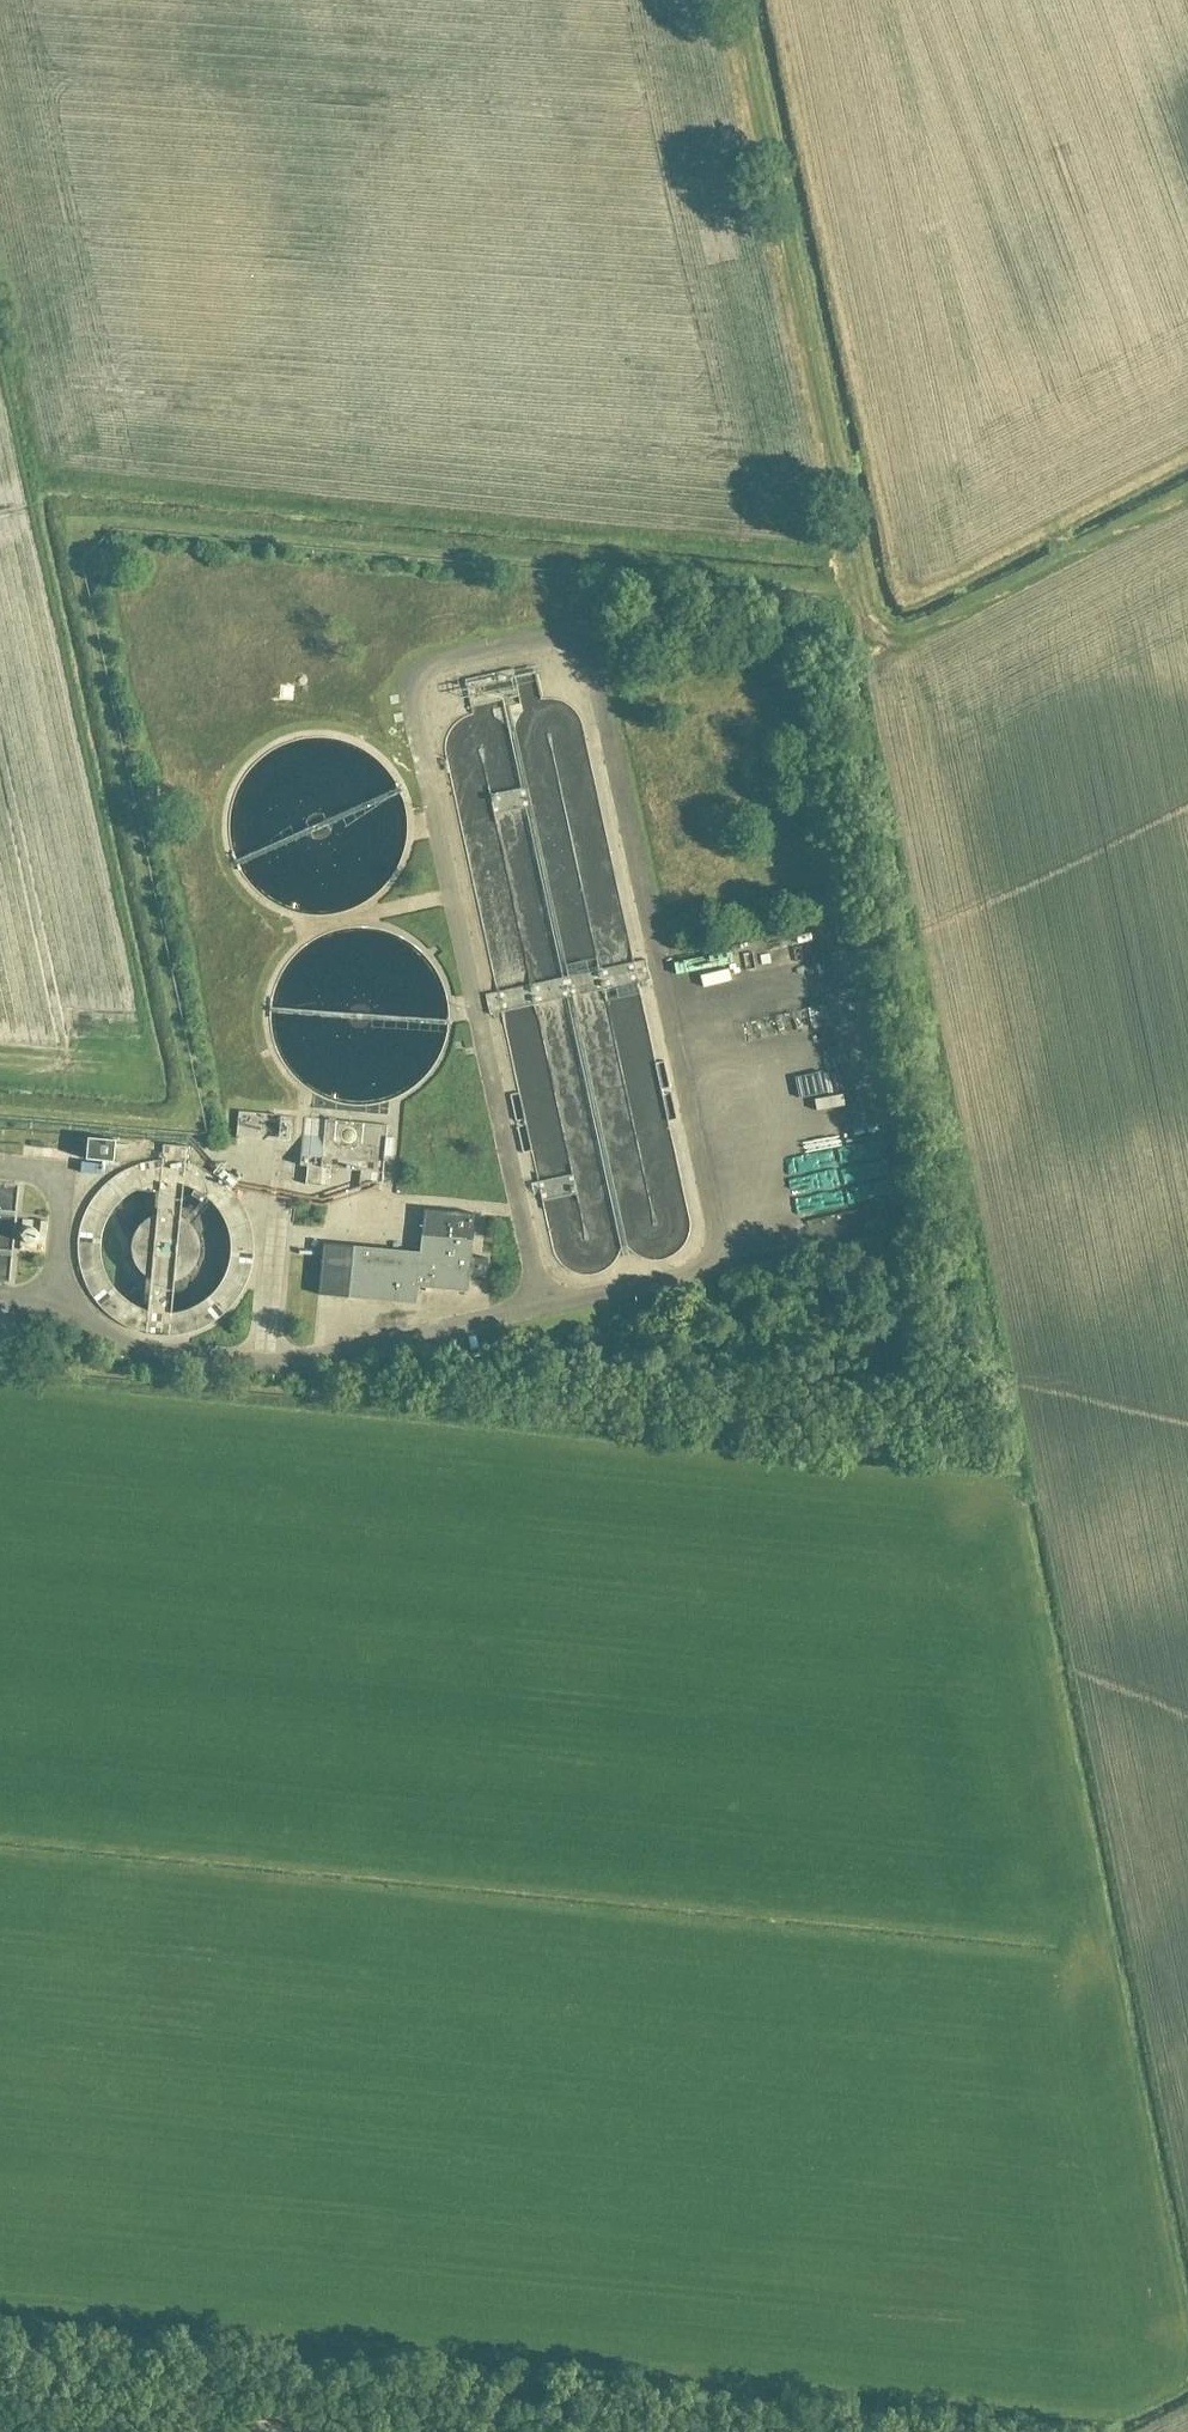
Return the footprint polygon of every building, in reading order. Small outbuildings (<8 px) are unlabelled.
[(304,1118),(300,1166),(307,1167),(306,1185),(329,1187),(330,1169),(360,1172),(359,1190),(382,1192),(385,1156),(392,1157),(394,1139),(387,1138),(388,1126),(304,1118)] [(86,1160),(114,1163),(116,1141),(88,1138),(86,1160)] [(323,1244),(322,1258),(318,1296),(417,1305),(418,1289),(468,1293),(470,1277),(487,1278),(488,1260),(472,1258),(476,1215),(424,1210),(419,1262),(404,1261),(405,1252),(323,1244)]
